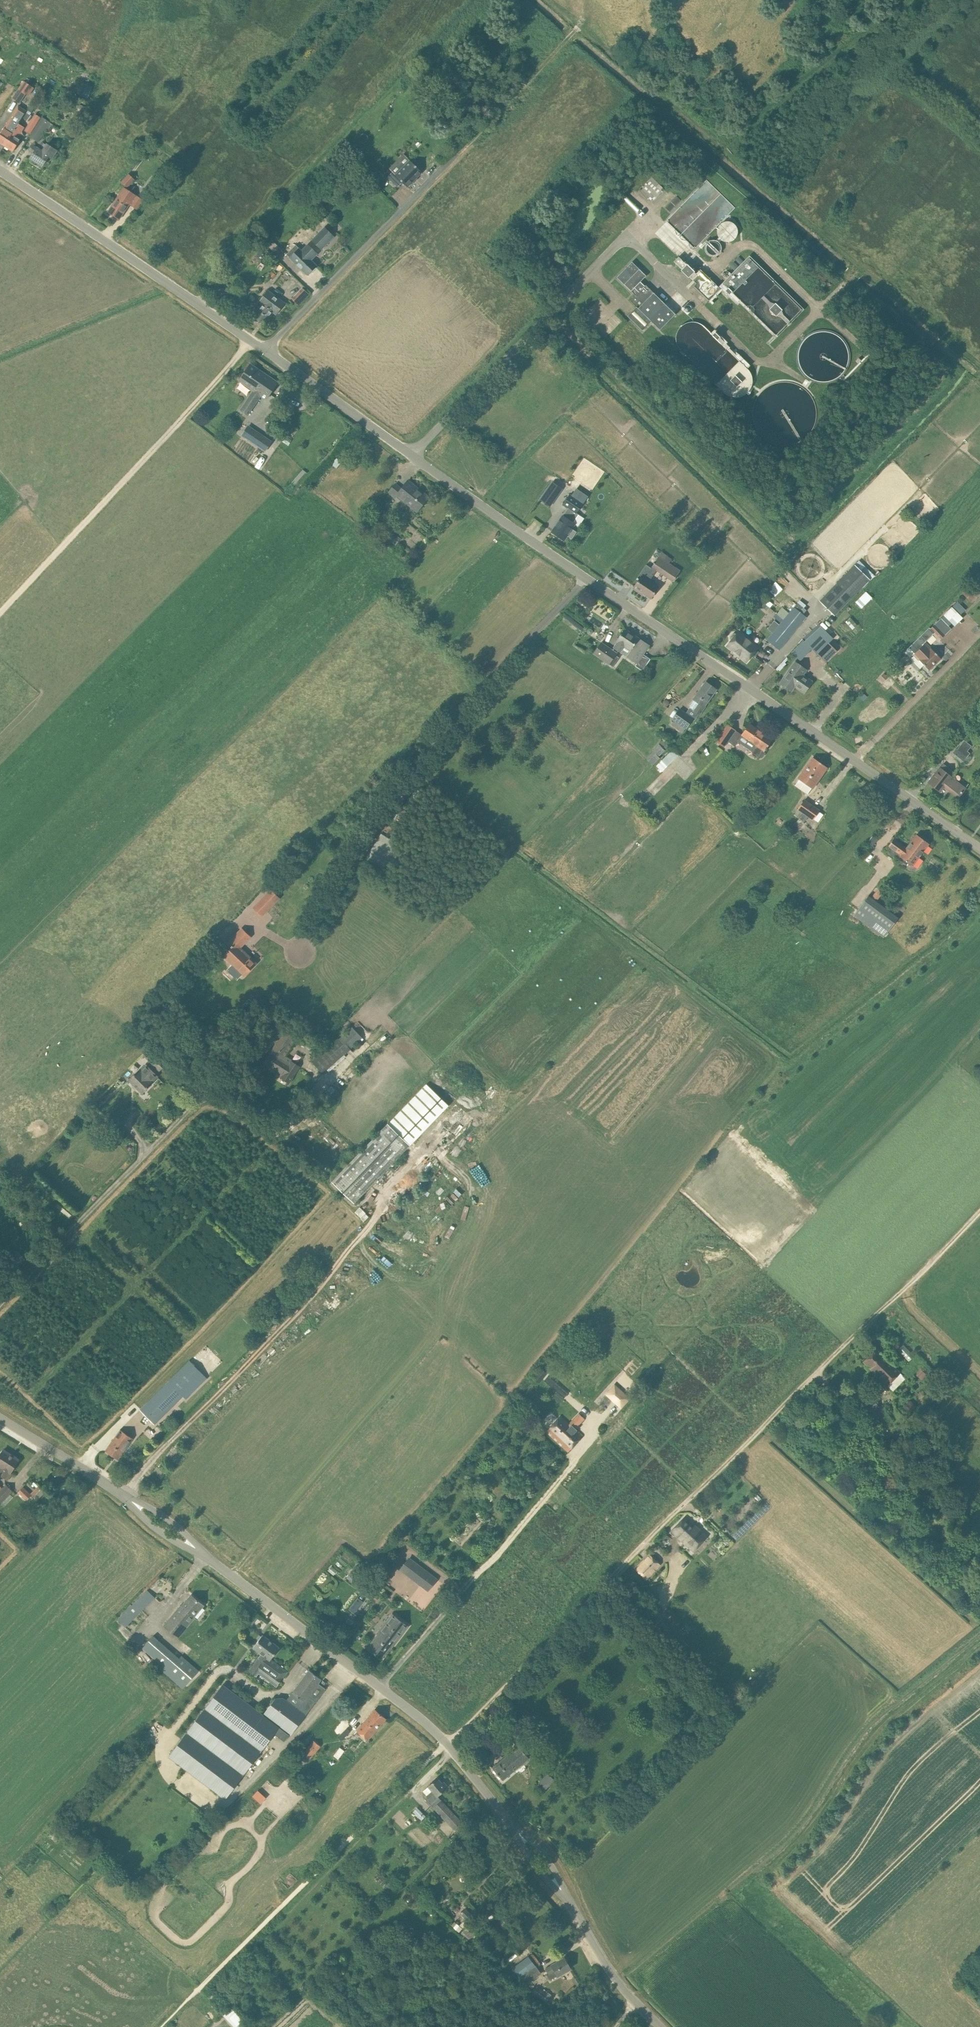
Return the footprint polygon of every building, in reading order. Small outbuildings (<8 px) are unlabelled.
[(29,96),(35,88),(24,81),(12,98),(20,103),(26,94),(29,96)] [(0,135),(0,142),(5,146),(19,125),(19,124),(20,122),(23,117),(26,112),(27,110),(19,105),(10,119),(0,135)] [(26,112),(23,117),(24,118),(29,121),(32,116),(30,115),(26,112)] [(28,126),(34,130),(41,120),(35,116),(28,126)] [(41,120),(34,130),(30,136),(39,142),(51,123),(42,117),(41,120)] [(19,125),(5,146),(13,151),(21,139),(18,137),(24,128),(19,125)] [(43,151),(38,148),(38,147),(33,144),(29,151),(34,154),(31,158),(43,166),(49,156),(52,158),(56,151),(47,144),(43,151)] [(444,146),(438,152),(443,157),(449,151),(444,146)] [(393,171),(387,177),(398,188),(403,183),(408,187),(422,172),(410,160),(396,175),(393,171)] [(128,174),(121,182),(122,182),(127,187),(134,179),(128,174)] [(154,176),(140,195),(146,200),(161,182),(154,176)] [(119,195),(109,211),(120,219),(129,205),(136,195),(124,188),(119,195)] [(681,200),(677,196),(666,207),(670,211),(681,200)] [(718,227),(717,231),(718,235),(719,238),(722,241),(727,242),(731,242),(733,241),(734,240),(735,239),(737,236),(738,232),(737,228),(735,225),(732,222),(728,222),(724,222),(720,224),(718,227)] [(334,237),(323,227),(311,240),(321,250),(334,237)] [(718,258),(723,253),(722,251),(722,248),(722,245),(720,243),(718,241),(716,240),(714,240),(711,240),(709,241),(707,243),(705,245),(705,248),(705,251),(706,253),(708,255),(711,256),(713,257),(716,256),(718,258)] [(297,245),(287,255),(290,258),(296,264),(307,275),(317,266),(312,260),(318,254),(308,244),(302,250),(300,248),(297,245)] [(677,258),(674,261),(679,266),(688,275),(688,276),(692,281),(693,280),(698,275),(693,270),(693,271),(684,262),(679,256),(677,258)] [(632,262),(617,277),(631,291),(635,288),(639,292),(645,286),(642,283),(640,282),(647,276),(632,262)] [(555,285),(561,291),(565,287),(559,281),(555,285)] [(647,286),(631,302),(638,308),(629,317),(644,332),(653,323),(660,330),(676,314),(647,286)] [(303,288),(292,299),(297,305),(308,293),(303,288)] [(262,304),(253,316),(264,325),(273,312),(276,315),(280,311),(285,303),(268,290),(262,297),(259,301),(262,304)] [(700,342),(726,373),(716,381),(733,401),(757,381),(713,330),(709,334),(695,317),(684,326),(698,343),(700,342)] [(278,382),(250,364),(239,380),(253,390),(254,390),(261,395),(267,399),(278,382)] [(254,390),(240,410),(248,415),(261,395),(254,390)] [(254,430),(248,439),(265,451),(272,441),(254,430)] [(303,469),(291,484),(293,486),(306,472),(303,469)] [(395,499),(398,496),(417,512),(429,497),(409,480),(402,488),(396,482),(388,492),(395,499)] [(552,480),(545,492),(554,498),(561,486),(552,480)] [(570,494),(562,505),(568,508),(576,514),(577,513),(584,503),(570,494)] [(563,515),(552,532),(564,540),(567,535),(572,538),(577,532),(572,528),(575,524),(573,522),(579,515),(577,513),(576,514),(568,508),(563,515)] [(396,545),(401,539),(391,530),(386,537),(396,545)] [(634,587),(634,588),(650,599),(651,598),(659,587),(650,581),(657,571),(672,581),(680,570),(668,562),(671,558),(668,556),(662,551),(652,566),(651,568),(646,564),(637,578),(639,579),(634,587)] [(870,581),(855,566),(820,601),(835,616),(870,581)] [(773,595),(782,590),(776,581),(768,586),(773,595)] [(971,585),(963,593),(971,603),(979,595),(971,585)] [(866,591),(855,601),(860,607),(871,597),(866,591)] [(960,614),(965,609),(956,600),(951,605),(960,614)] [(766,635),(764,637),(767,640),(780,650),(800,625),(803,621),(799,618),(806,609),(798,603),(776,631),(775,630),(772,628),(770,630),(766,635)] [(563,614),(561,617),(580,633),(583,630),(563,614)] [(930,670),(941,659),(931,648),(930,648),(925,644),(934,634),(940,640),(951,629),(941,618),(930,628),(929,628),(909,648),(915,654),(914,654),(919,659),(930,670)] [(801,658),(812,648),(815,652),(831,638),(819,624),(792,648),(801,658)] [(621,653),(625,647),(631,650),(627,656),(637,663),(636,666),(642,670),(650,659),(644,654),(650,645),(639,638),(639,637),(625,628),(617,641),(613,647),(621,653)] [(732,641),(728,646),(746,660),(757,646),(740,631),(737,635),(736,634),(733,634),(730,637),(730,639),(732,641)] [(602,643),(594,654),(609,665),(610,664),(613,667),(619,658),(616,655),(617,654),(602,643)] [(826,664),(838,652),(828,643),(817,654),(826,664)] [(806,670),(795,661),(780,683),(791,691),(794,687),(804,694),(813,682),(803,675),(806,670)] [(882,684),(888,678),(884,674),(878,680),(882,684)] [(694,699),(690,704),(690,707),(694,710),(693,711),(700,715),(706,706),(705,706),(717,689),(706,682),(694,699)] [(686,729),(694,718),(680,708),(672,719),(674,720),(671,724),(682,733),(686,729)] [(727,723),(715,740),(724,747),(728,741),(736,730),(727,723)] [(742,734),(742,735),(756,745),(755,747),(753,750),(754,754),(759,757),(762,757),(764,754),(763,752),(772,739),(750,723),(742,734)] [(663,740),(660,742),(667,749),(669,747),(663,740)] [(654,751),(647,758),(654,765),(660,758),(658,756),(665,750),(659,744),(653,750),(654,751)] [(957,748),(951,755),(962,763),(970,754),(967,751),(960,745),(957,748)] [(661,770),(678,755),(672,749),(655,764),(661,770)] [(812,789),(828,767),(813,757),(798,778),(812,789)] [(943,764),(929,782),(940,791),(945,785),(959,797),(965,789),(951,778),(955,773),(943,764)] [(673,775),(654,795),(659,799),(677,779),(673,775)] [(820,810),(805,799),(797,809),(813,820),(820,810)] [(400,857),(401,857),(403,854),(404,854),(407,850),(381,834),(362,864),(390,881),(404,860),(400,857)] [(912,866),(929,843),(916,834),(907,847),(894,838),(888,846),(901,855),(900,856),(912,866)] [(271,890),(254,907),(263,916),(280,898),(271,890)] [(870,896),(856,915),(884,937),(899,918),(870,896)] [(227,943),(232,948),(224,956),(244,975),(256,963),(241,948),(252,937),(242,928),(227,943)] [(323,1073),(324,1072),(344,1055),(363,1038),(352,1026),(313,1061),(323,1073)] [(274,1049),(264,1064),(282,1076),(281,1078),(289,1083),(301,1066),(286,1057),(297,1039),(284,1031),(273,1048),(274,1049)] [(144,1055),(160,1071),(167,1064),(151,1048),(144,1055)] [(139,1070),(130,1080),(142,1093),(152,1083),(159,1076),(146,1063),(139,1070)] [(392,1120),(414,1141),(448,1105),(427,1084),(392,1120)] [(354,1203),(410,1145),(388,1124),(332,1182),(354,1203)] [(24,1260),(14,1251),(5,1260),(14,1270),(24,1260)] [(908,1359),(913,1354),(902,1343),(897,1348),(908,1359)] [(877,1348),(864,1361),(893,1391),(906,1378),(877,1348)] [(186,1399),(207,1378),(190,1360),(169,1381),(186,1399)] [(548,1373),(541,1367),(533,1377),(533,1378),(540,1383),(548,1373)] [(914,1372),(922,1380),(927,1375),(919,1367),(914,1372)] [(559,1384),(548,1375),(544,1380),(556,1391),(553,1395),(561,1402),(564,1398),(571,1390),(561,1381),(559,1384)] [(168,1382),(140,1409),(155,1424),(183,1396),(168,1382)] [(611,1399),(620,1389),(615,1385),(606,1395),(611,1399)] [(626,1395),(617,1404),(621,1408),(630,1399),(626,1395)] [(869,1416),(880,1409),(874,1401),(872,1397),(862,1404),(864,1407),(869,1416)] [(569,1450),(582,1436),(575,1429),(585,1419),(579,1413),(568,1424),(561,1417),(548,1431),(569,1450)] [(118,1459),(133,1439),(121,1430),(107,1450),(118,1459)] [(4,1450),(0,1456),(0,1475),(8,1481),(13,1473),(11,1472),(19,1459),(4,1450)] [(2,1503),(5,1505),(13,1497),(10,1494),(13,1491),(6,1484),(1,1490),(0,1489),(0,1501),(2,1503)] [(24,1486),(18,1492),(27,1500),(32,1495),(31,1493),(24,1486)] [(708,1536),(686,1516),(672,1530),(693,1551),(708,1536)] [(647,1579),(661,1565),(650,1554),(636,1569),(647,1579)] [(414,1582),(428,1593),(438,1580),(423,1569),(414,1582)] [(155,1597),(147,1590),(118,1619),(125,1627),(155,1597)] [(203,1605),(191,1595),(182,1606),(181,1605),(164,1625),(179,1637),(195,1617),(194,1616),(203,1605)] [(354,1603),(349,1609),(353,1612),(357,1608),(357,1605),(354,1603)] [(257,1624),(260,1614),(253,1612),(250,1622),(257,1624)] [(375,1637),(375,1638),(368,1647),(382,1658),(389,1648),(391,1650),(409,1626),(392,1613),(376,1633),(377,1634),(375,1637)] [(330,1622),(327,1627),(337,1633),(340,1628),(330,1622)] [(263,1634),(254,1647),(262,1654),(257,1660),(259,1661),(261,1660),(265,1663),(268,1659),(269,1660),(270,1661),(271,1659),(280,1647),(263,1634)] [(183,1688),(199,1670),(182,1655),(180,1657),(154,1635),(142,1648),(159,1663),(157,1665),(183,1688)] [(257,1660),(249,1670),(257,1676),(259,1673),(269,1680),(277,1686),(283,1677),(287,1672),(287,1671),(271,1659),(270,1661),(269,1660),(268,1659),(265,1663),(261,1660),(259,1661),(257,1660)] [(169,1755),(222,1795),(224,1797),(274,1733),(284,1741),(290,1734),(291,1735),(306,1714),(325,1689),(319,1684),(319,1683),(322,1679),(321,1679),(310,1670),(309,1670),(286,1700),(283,1698),(275,1698),(264,1714),(263,1715),(223,1685),(169,1755)] [(386,1718),(375,1709),(357,1730),(368,1740),(386,1718)] [(314,1740),(303,1753),(304,1753),(298,1760),(304,1765),(310,1759),(321,1746),(314,1740)] [(530,1758),(519,1746),(493,1768),(503,1780),(530,1758)] [(337,1762),(345,1751),(340,1747),(328,1764),(332,1767),(336,1761),(337,1762)] [(548,1773),(537,1785),(544,1791),(555,1780),(548,1773)] [(437,1796),(449,1786),(444,1781),(442,1782),(438,1778),(429,1786),(423,1791),(427,1795),(426,1796),(428,1797),(426,1799),(433,1807),(455,1830),(463,1822),(437,1796)] [(417,1807),(413,1811),(422,1820),(426,1816),(417,1807)] [(385,1884),(382,1887),(393,1897),(396,1893),(398,1891),(388,1881),(385,1884)] [(418,1904),(413,1900),(408,1905),(413,1909),(418,1904)] [(466,1908),(461,1913),(469,1920),(474,1915),(466,1908)] [(530,1957),(514,1969),(517,1973),(525,1984),(541,1972),(533,1961),(530,1957)] [(558,1976),(571,1968),(565,1957),(552,1964),(546,1967),(549,1974),(547,1975),(550,1980),(558,1975),(558,1976)] [(551,1996),(538,1986),(533,1992),(546,2002),(551,1996)] [(230,2007),(224,2012),(236,2025),(242,2020),(230,2007)]
